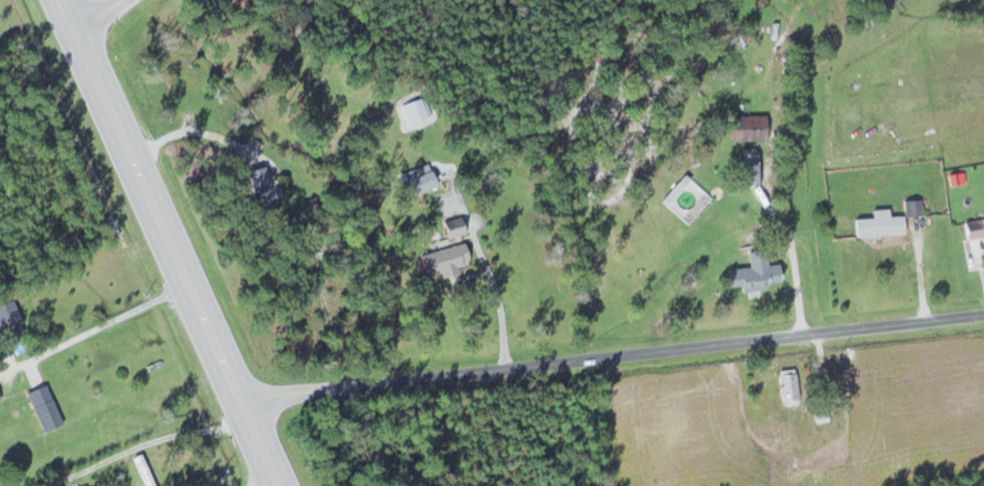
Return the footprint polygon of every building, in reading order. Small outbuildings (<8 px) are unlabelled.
[(430,117),(424,96),(400,103),(406,123),(430,117)] [(764,140),(764,115),(728,115),(728,140),(764,140)] [(759,184),(759,160),(741,160),(741,184),(759,184)] [(257,207),(279,200),(266,163),(244,170),(257,207)] [(408,198),(436,187),(426,163),(398,175),(408,198)] [(905,215),(920,215),(920,200),(905,200),(905,215)] [(871,218),(853,218),(853,235),(904,235),(903,216),(888,216),(887,209),(871,210),(871,218)] [(441,221),(445,239),(463,234),(460,217),(441,221)] [(961,223),(965,240),(983,236),(983,242),(983,218),(961,223)] [(416,253),(423,281),(462,271),(461,264),(467,262),(462,242),(416,253)] [(725,269),(727,292),(765,290),(765,283),(780,282),(779,264),(766,264),(766,253),(747,254),(748,267),(725,269)] [(11,299),(0,304),(0,333),(0,334),(22,325),(11,299)] [(777,370),(780,405),(798,404),(795,369),(777,370)] [(60,425),(47,384),(27,391),(40,432),(60,425)] [(143,485),(153,485),(143,453),(133,456),(143,485)]
